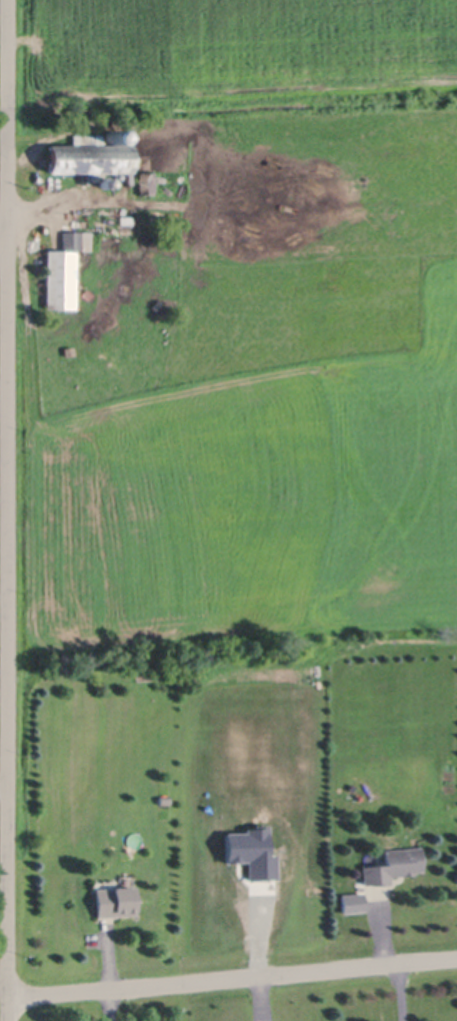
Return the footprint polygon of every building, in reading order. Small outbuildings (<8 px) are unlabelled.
[(114,143),(113,143),(111,143),(110,143),(109,142),(108,141),(107,141),(106,140),(106,138),(106,137),(106,136),(106,135),(106,134),(106,132),(107,131),(108,131),(109,130),(110,129),(111,129),(113,129),(114,129),(115,129),(116,130),(117,131),(118,131),(119,132),(119,133),(119,134),(120,135),(120,136),(120,137),(119,138),(119,139),(118,140),(117,141),(116,142),(115,143),(114,143)] [(107,145),(108,145),(119,145),(119,153),(122,153),(122,133),(131,133),(132,173),(49,173),(49,145),(86,145),(107,145)] [(156,171),(155,194),(140,193),(142,171),(156,171)] [(107,177),(108,178),(109,178),(110,178),(111,179),(112,180),(112,181),(113,182),(113,183),(113,184),(112,185),(111,186),(111,187),(110,187),(109,188),(108,188),(107,188),(106,188),(105,187),(104,187),(103,186),(102,185),(102,184),(102,183),(102,182),(102,181),(103,180),(103,179),(104,179),(105,178),(106,178),(107,177)] [(164,224),(152,226),(150,218),(163,216),(164,224)] [(44,233),(39,242),(34,240),(38,230),(44,233)] [(92,231),(91,249),(75,249),(73,309),(45,308),(47,253),(63,253),(64,230),(92,231)] [(90,301),(82,301),(82,292),(90,292),(90,301)] [(391,875),(391,882),(373,884),(373,881),(364,881),(363,865),(386,863),(385,850),(422,847),(424,870),(415,871),(415,873),(391,875)] [(136,914),(98,916),(97,888),(114,888),(114,884),(135,883),(136,914)]
